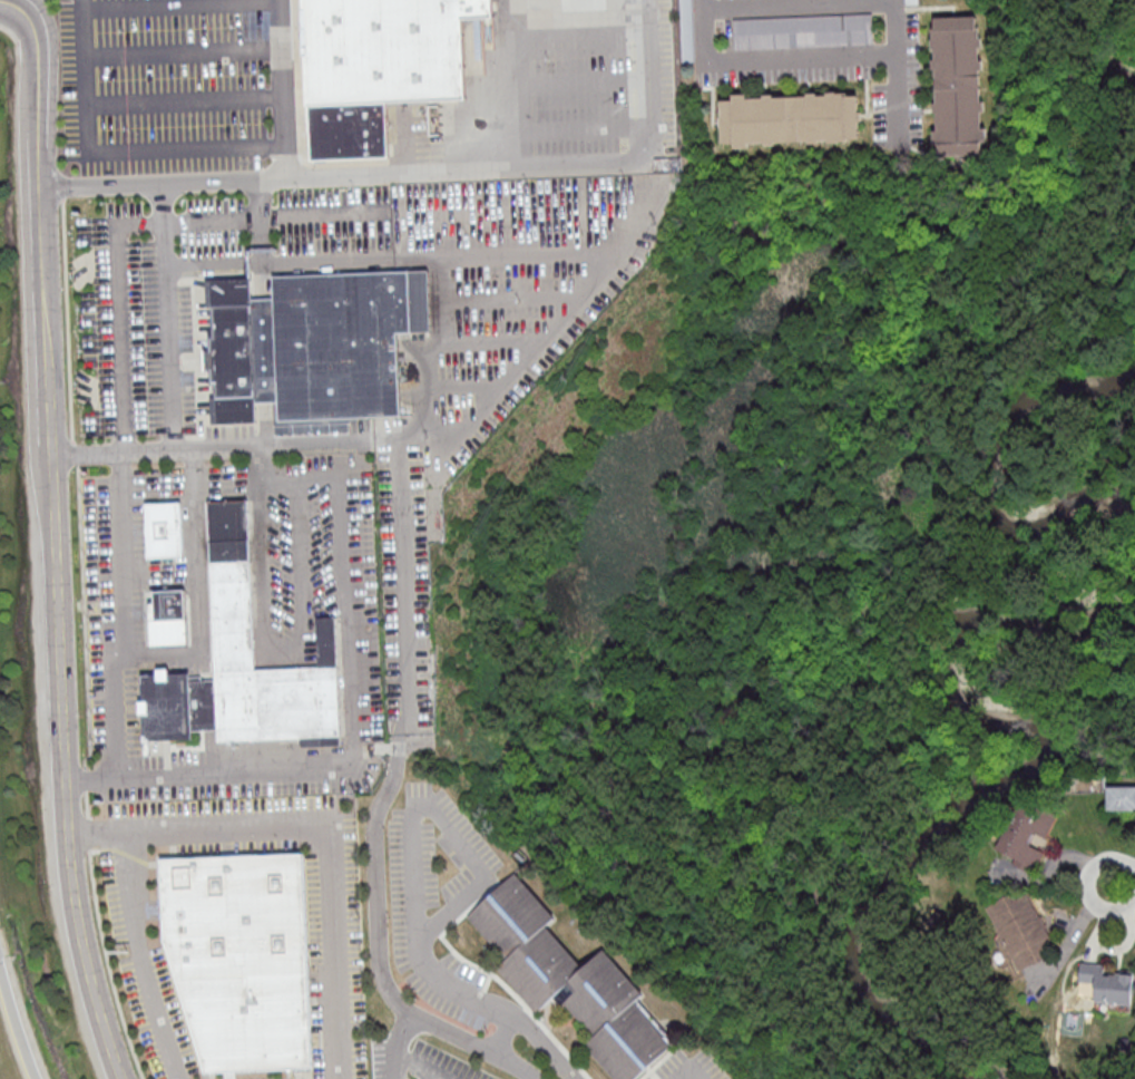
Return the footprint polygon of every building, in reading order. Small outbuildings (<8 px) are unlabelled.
[(466,98),(462,18),(493,17),(493,0),(303,0),(307,105),(310,105),(387,100),(466,98)] [(736,50),(735,20),(873,14),(874,46),(736,50)] [(980,29),(981,42),(982,42),(984,51),(980,51),(980,65),(984,64),(984,74),(981,75),(982,106),(985,106),(985,116),(982,116),(984,133),(987,133),(988,146),(982,146),(982,159),(940,162),(940,148),(933,148),(933,133),(938,133),(937,117),(935,117),(935,106),(937,106),(936,74),(932,74),(932,64),(935,64),(935,54),(932,54),(931,43),(932,43),(932,32),(936,32),(935,21),(977,20),(977,30),(980,29)] [(852,144),(840,145),(840,146),(830,147),(830,144),(820,144),(820,147),(810,147),(810,144),(776,146),(776,148),(766,148),(766,146),(748,146),(750,150),(735,152),(735,145),(722,146),(721,104),(733,103),(733,97),(750,96),(750,100),(764,100),(764,97),(774,97),(775,100),(809,98),(809,96),(819,96),(819,99),(829,98),(829,96),(839,95),(839,97),(850,96),(850,99),(860,99),(862,140),(852,142),(852,144)] [(310,105),(312,158),(389,156),(387,100),(310,105)] [(410,270),(412,332),(399,332),(402,416),(280,420),(278,400),(256,401),(256,421),(212,422),(211,397),(217,397),(216,382),(213,382),(212,368),(207,368),(206,350),(212,350),(211,336),(215,336),(214,305),(209,305),(208,280),(252,279),(253,299),(275,298),(274,275),(410,270)] [(208,499),(247,498),(255,668),(320,665),(317,618),(336,616),(342,743),(302,745),(301,736),(219,739),(218,729),(193,730),(194,739),(146,740),(145,713),(140,713),(140,701),(144,701),(143,675),(158,674),(158,669),(170,669),(170,674),(189,673),(189,675),(202,675),(202,679),(216,678),(208,499)] [(184,555),(148,556),(146,504),(180,502),(184,555)] [(185,590),(188,640),(154,641),(153,621),(150,621),(149,603),(156,602),(155,591),(185,590)] [(1108,809),(1134,809),(1134,787),(1108,787),(1108,809)] [(1037,871),(1045,850),(1034,846),(1038,835),(1050,839),(1058,820),(1017,803),(996,854),(1037,871)] [(304,852),(313,1068),(205,1072),(165,941),(162,857),(304,852)] [(676,1044),(638,1078),(618,1078),(586,1043),(596,1036),(567,1003),(580,990),(573,981),(539,1012),(499,966),(509,958),(471,916),(520,872),(560,915),(551,924),(588,965),(608,947),(648,992),(638,1002),(676,1044)] [(986,906),(1020,972),(1059,953),(1025,887),(986,906)] [(1095,983),(1094,1002),(1134,1004),(1134,973),(1106,971),(1106,963),(1081,962),(1080,982),(1095,983)]
